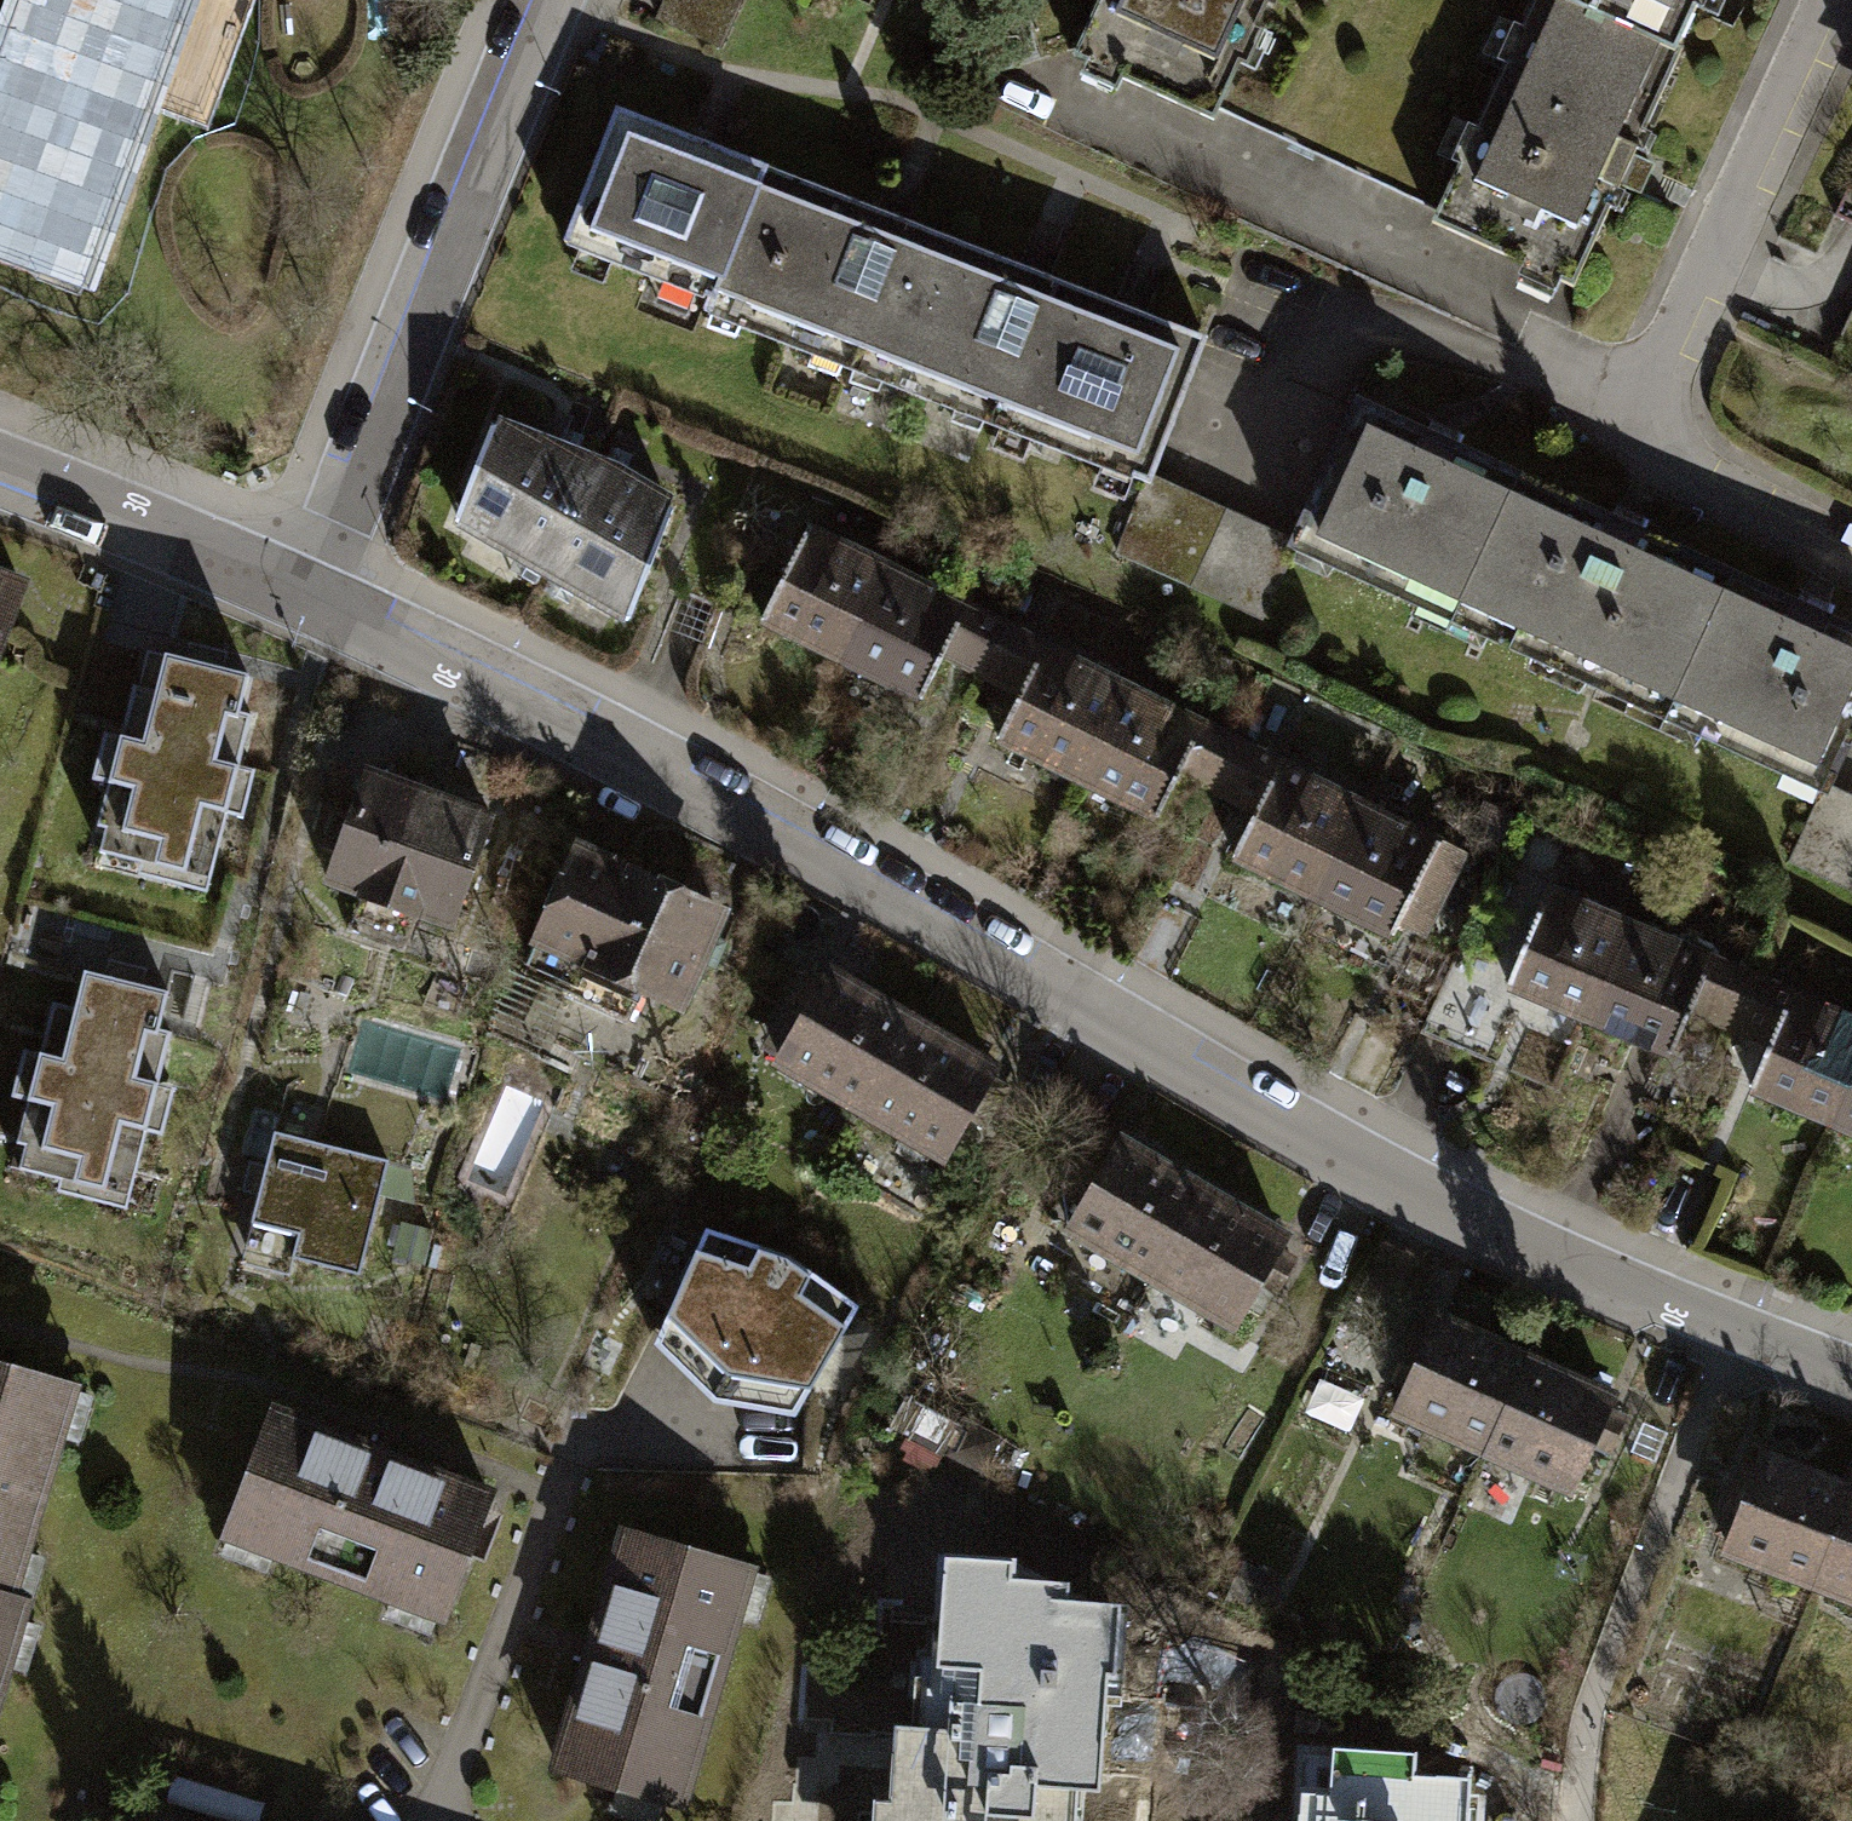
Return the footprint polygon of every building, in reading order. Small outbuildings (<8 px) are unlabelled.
[(64,271),(66,266),(63,266),(161,0),(39,0),(1,103),(0,103),(0,247),(64,271)] [(734,0),(658,0),(651,16),(714,44),(734,0)] [(1070,56),(1211,121),(1266,0),(1096,0),(1070,56)] [(1431,219),(1571,282),(1616,184),(1628,189),(1642,158),(1629,152),(1676,50),(1671,48),(1566,0),(1531,0),(1431,219)] [(1671,48),(1693,0),(1566,0),(1671,48)] [(561,244),(710,300),(760,169),(611,113),(561,244)] [(705,313),(846,366),(900,222),(760,169),(710,300),(705,313)] [(846,366),(990,421),(1044,277),(900,222),(846,366)] [(1202,336),(1044,277),(990,421),(1147,480),(1202,336)] [(1452,618),(1516,477),(1353,404),(1289,545),(1452,618)] [(454,516),(543,568),(585,463),(488,425),(454,516)] [(634,483),(585,463),(543,568),(625,617),(668,508),(630,493),(634,483)] [(1665,714),(1729,573),(1516,477),(1452,618),(1665,714)] [(1186,584),(1218,513),(1147,480),(1115,552),(1186,584)] [(1218,513),(1186,584),(1257,616),(1289,545),(1218,513)] [(760,618),(840,657),(885,566),(805,527),(760,618)] [(964,605),(885,566),(840,657),(918,696),(941,651),(964,605)] [(1665,714),(1826,786),(1851,729),(1851,628),(1729,573),(1665,714)] [(20,587),(0,580),(0,640),(20,587)] [(941,651),(1017,689),(1040,642),(964,605),(941,651)] [(993,737),(1075,777),(1122,683),(1040,642),(1017,689),(993,737)] [(237,675),(132,651),(112,734),(92,730),(80,779),(95,783),(85,825),(96,828),(90,853),(146,866),(151,845),(207,858),(217,815),(231,818),(243,770),(227,766),(239,716),(228,713),(237,675)] [(1199,721),(1122,683),(1075,777),(1152,816),(1174,771),(1199,721)] [(1174,771),(1252,809),(1277,759),(1199,721),(1174,771)] [(1230,854),(1310,893),(1357,799),(1277,759),(1252,809),(1230,854)] [(488,816),(366,775),(331,881),(447,934),(488,816)] [(1851,890),(1851,798),(1826,786),(1788,861),(1851,890)] [(1436,838),(1357,799),(1310,893),(1389,933),(1405,902),(1436,838)] [(1466,852),(1436,838),(1405,902),(1434,916),(1466,852)] [(714,912),(572,850),(525,958),(566,976),(559,991),(622,1019),(636,987),(674,1003),(714,912)] [(1503,986),(1584,1019),(1625,923),(1544,889),(1514,961),(1503,986)] [(1747,974),(1625,923),(1584,1019),(1669,1055),(1689,1009),(1726,1025),(1747,974)] [(1503,986),(1514,961),(1458,937),(1418,1032),(1555,1089),(1584,1019),(1503,986)] [(74,972),(65,1009),(41,1003),(28,1053),(10,1049),(0,1088),(0,1099),(13,1102),(3,1141),(14,1144),(8,1168),(63,1182),(68,1159),(124,1173),(134,1131),(149,1135),(161,1086),(145,1082),(162,1013),(150,1010),(155,992),(74,972)] [(744,1041),(858,1107),(909,1019),(831,974),(822,989),(801,976),(782,1009),(767,1001),(744,1041)] [(1828,1122),(1851,1063),(1851,1018),(1747,974),(1726,1025),(1764,1041),(1745,1087),(1828,1122)] [(989,1065),(909,1019),(858,1107),(936,1152),(959,1113),(981,1125),(1004,1085),(984,1073),(989,1065)] [(1828,1122),(1851,1132),(1851,1063),(1828,1122)] [(389,1161),(269,1132),(242,1245),(362,1274),(389,1161)] [(1071,1231),(1147,1276),(1199,1187),(1122,1142),(1114,1154),(1095,1143),(1069,1187),(1089,1199),(1071,1231)] [(1275,1231),(1199,1187),(1147,1276),(1226,1322),(1254,1274),(1276,1287),(1291,1261),(1266,1246),(1275,1231)] [(653,1336),(713,1395),(788,1249),(706,1221),(653,1336)] [(426,1228),(397,1222),(391,1250),(420,1256),(426,1228)] [(788,1249),(713,1395),(795,1412),(861,1301),(788,1249)] [(1397,1411),(1480,1448),(1523,1353),(1440,1316),(1433,1332),(1409,1321),(1397,1349),(1420,1359),(1397,1411)] [(1606,1390),(1523,1353),(1480,1448),(1564,1485),(1584,1440),(1601,1447),(1615,1417),(1598,1409),(1606,1390)] [(6,1597),(70,1381),(0,1360),(0,1595),(6,1597)] [(484,1492),(269,1412),(224,1531),(439,1611),(484,1492)] [(1727,1551),(1809,1582),(1845,1486),(1762,1451),(1727,1551)] [(1845,1486),(1809,1582),(1851,1599),(1851,1488),(1845,1486)] [(744,1565),(626,1530),(557,1764),(674,1799),(744,1565)] [(1055,1592),(1032,1592),(1033,1577),(1003,1577),(1003,1562),(958,1562),(957,1620),(943,1620),(942,1652),(932,1652),(931,1697),(919,1697),(919,1728),(909,1728),(909,1771),(897,1771),(897,1807),(888,1807),(887,1820),(1053,1820),(1054,1794),(1069,1794),(1069,1771),(1082,1771),(1082,1729),(1096,1729),(1096,1700),(1105,1700),(1106,1616),(1089,1615),(1089,1610),(1055,1610),(1055,1592)] [(6,1597),(0,1595),(0,1669),(20,1601),(6,1597)] [(1386,1757),(1334,1755),(1332,1789),(1314,1788),(1313,1820),(1454,1820),(1455,1794),(1428,1793),(1428,1782),(1406,1781),(1406,1768),(1386,1767),(1386,1757)] [(169,1776),(162,1803),(226,1820),(259,1820),(264,1802),(169,1776)]
